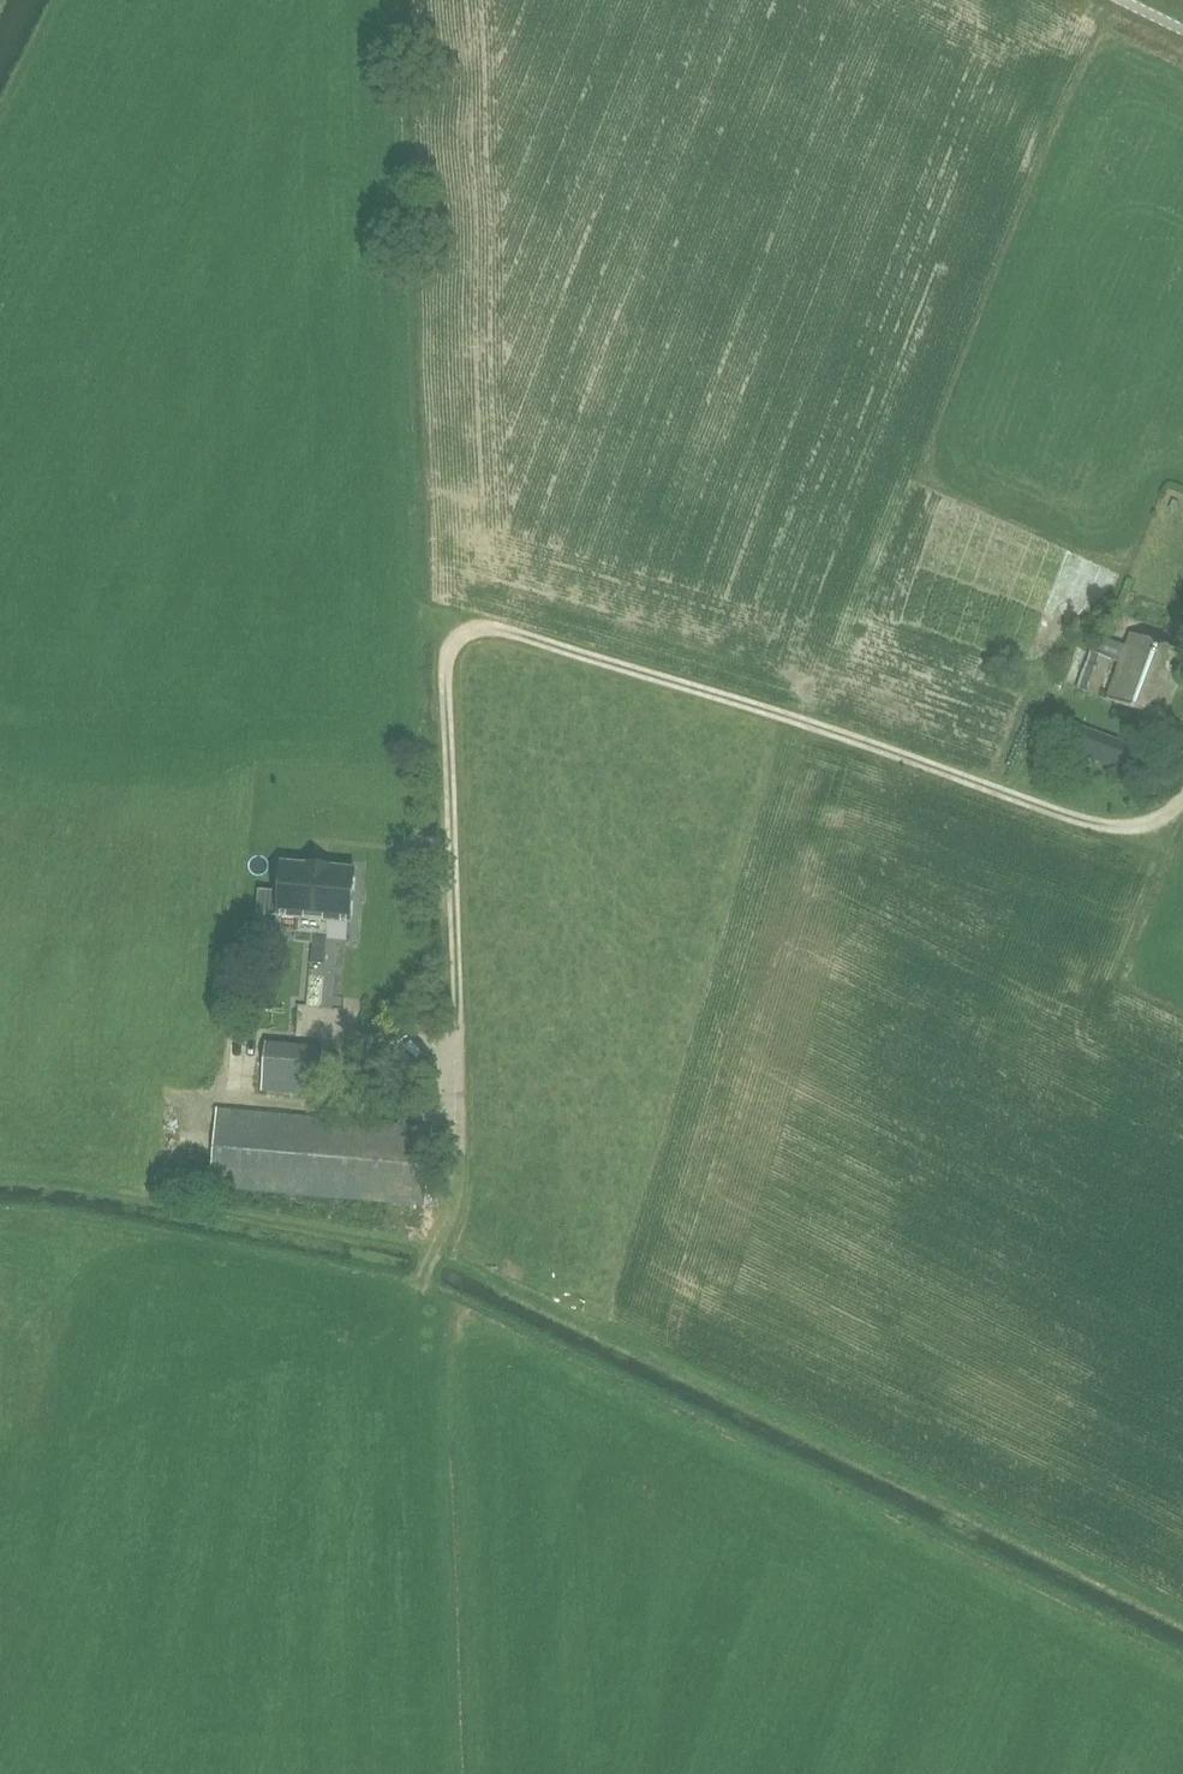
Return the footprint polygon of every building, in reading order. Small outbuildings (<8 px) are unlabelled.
[(1182,666),(1182,651),(1134,633),(1129,645),(1106,636),(1100,654),(1079,646),(1065,682),(1099,695),(1113,659),(1122,662),(1109,698),(1164,718),(1182,666)] [(1072,749),(1133,773),(1142,750),(1107,737),(1106,739),(1080,729),(1072,749)] [(312,939),(318,869),(281,866),(276,920),(299,922),(297,938),(312,939)] [(350,927),(355,873),(318,869),(312,939),(326,940),(327,925),(350,927)] [(316,1001),(317,945),(281,944),(280,1000),(316,1001)] [(325,1045),(268,1040),(264,1087),(321,1092),(325,1045)] [(433,1126),(219,1108),(213,1186),(426,1204),(433,1126)]
